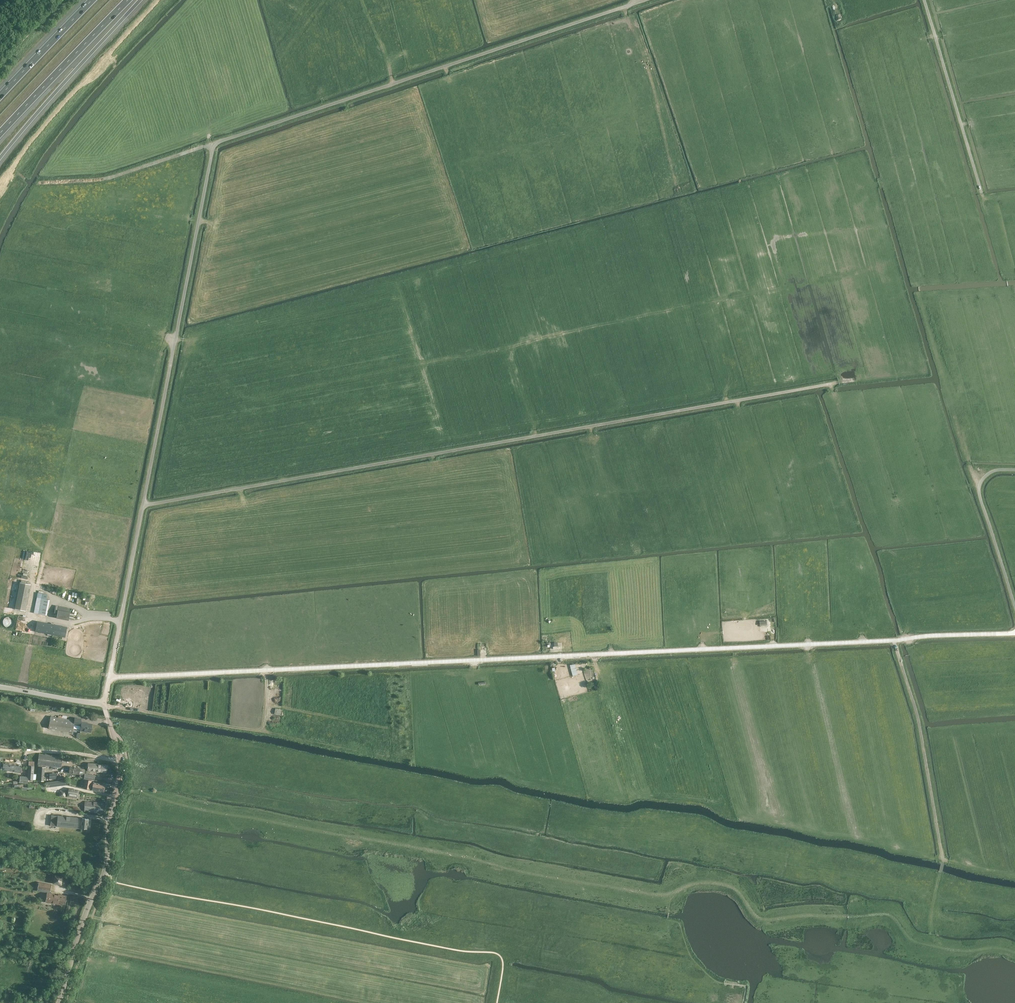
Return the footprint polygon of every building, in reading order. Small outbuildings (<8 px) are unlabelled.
[(19,582),(14,609),(25,611),(31,584),(19,582)] [(38,593),(34,613),(46,615),(50,600),(48,599),(49,596),(47,596),(47,594),(44,594),(44,592),(39,591),(38,593)] [(70,608),(55,605),(54,614),(57,614),(56,618),(68,620),(70,608)] [(13,623),(13,621),(13,620),(12,619),(11,618),(10,618),(9,617),(7,618),(5,618),(5,619),(4,619),(3,620),(3,622),(3,623),(3,624),(3,625),(4,626),(6,628),(7,628),(8,628),(9,628),(10,628),(12,626),(13,625),(13,623)] [(35,632),(65,638),(67,627),(37,621),(35,632)] [(51,716),(49,728),(72,732),(74,720),(51,716)] [(75,717),(74,725),(80,726),(79,731),(90,733),(92,724),(81,722),(81,718),(75,717)] [(46,765),(61,767),(62,757),(39,754),(37,764),(39,764),(38,767),(37,781),(44,781),(45,767),(46,765)] [(27,783),(28,779),(32,780),(34,762),(29,762),(27,776),(20,776),(19,783),(27,783)] [(85,771),(84,779),(94,780),(95,775),(88,774),(89,771),(106,773),(107,765),(88,763),(87,771),(85,771)] [(21,767),(3,764),(2,769),(21,772),(21,767)] [(80,777),(84,778),(85,770),(85,769),(69,767),(69,773),(80,774),(80,777)] [(103,792),(105,785),(93,783),(91,783),(91,780),(85,779),(83,788),(90,789),(90,786),(92,786),(92,789),(103,792)] [(104,803),(85,802),(84,811),(103,813),(104,803)] [(81,829),(86,829),(87,825),(88,825),(88,819),(78,818),(78,817),(51,815),(50,828),(56,829),(57,826),(77,828),(81,828),(81,829)] [(54,875),(52,883),(61,885),(63,876),(54,875)] [(43,902),(58,905),(60,896),(45,893),(43,902)]
